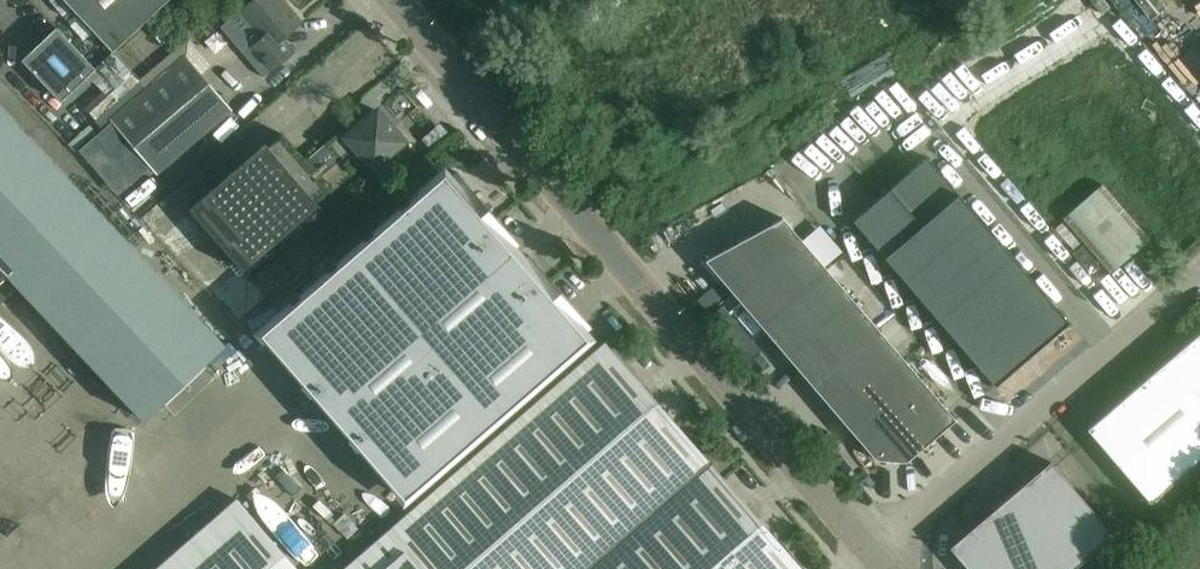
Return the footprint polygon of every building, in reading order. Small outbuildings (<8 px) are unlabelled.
[(113,51),(167,0),(64,0),(113,51)] [(270,70),(293,51),(282,37),(300,22),(281,0),(252,0),(241,9),(264,35),(250,47),(270,70)] [(56,27),(21,59),(60,101),(95,68),(56,27)] [(969,127),(1104,284),(1199,202),(1199,142),(1114,42),(969,127)] [(186,55),(148,88),(111,120),(156,173),(193,140),(231,108),(186,55)] [(90,78),(108,89),(119,72),(101,61),(90,78)] [(70,105),(80,114),(97,94),(87,85),(70,105)] [(403,141),(377,110),(358,126),(350,120),(353,117),(352,116),(342,130),(328,142),(351,169),(352,168),(351,166),(363,156),(373,167),(403,141)] [(7,274),(5,271),(82,199),(0,112),(0,281),(7,274)] [(88,161),(107,143),(78,113),(59,131),(88,161)] [(322,248),(336,236),(314,211),(316,209),(312,204),(330,188),(283,133),(264,149),(260,144),(187,208),(243,272),(300,223),(322,248)] [(572,305),(529,255),(528,254),(525,257),(516,246),(519,243),(475,193),(456,171),(447,179),(443,175),(261,333),(404,497),(586,339),(582,334),(591,326),(572,305)] [(890,189),(853,220),(994,385),(1068,322),(958,194),(921,225),(890,189)] [(783,217),(705,260),(875,459),(905,461),(955,419),(783,217)] [(14,289),(4,279),(0,282),(0,302),(14,289)] [(1171,357),(1087,429),(1150,502),(1199,459),(1199,332),(1171,357)] [(642,385),(605,342),(344,568),(802,568),(642,385)] [(892,461),(864,468),(866,478),(894,471),(892,461)] [(1051,461),(970,530),(967,567),(969,568),(1073,568),(1113,534),(1051,461)] [(252,516),(190,568),(298,568),(252,516)]
